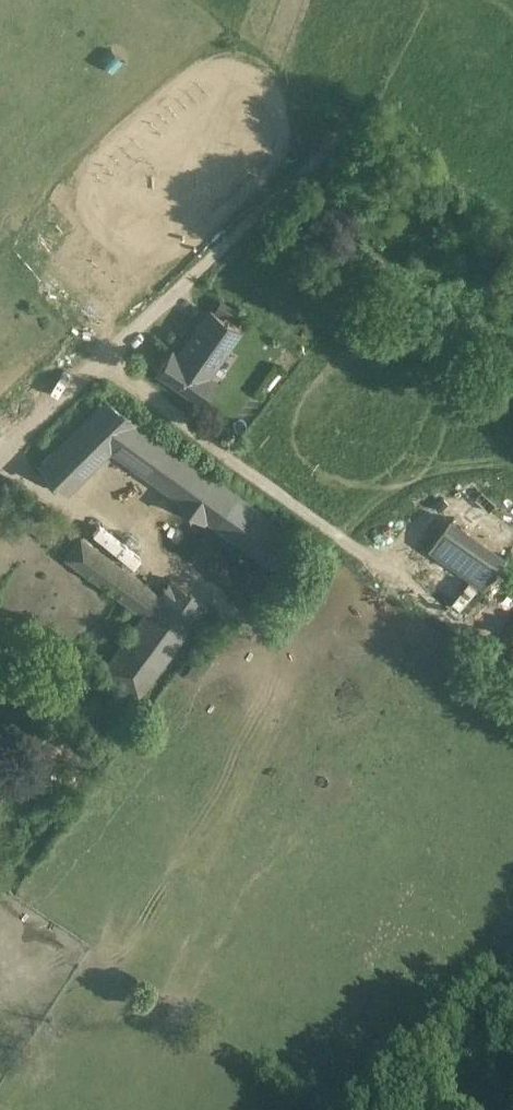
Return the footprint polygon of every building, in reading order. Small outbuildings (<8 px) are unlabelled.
[(211,311),(179,356),(172,351),(157,371),(200,401),(215,381),(207,376),(239,330),(211,311)] [(293,538),(105,396),(39,462),(67,491),(112,447),(173,493),(170,498),(203,523),(207,519),(271,567),(293,538)] [(58,532),(25,506),(17,517),(50,543),(58,532)] [(507,557),(454,518),(430,552),(484,590),(507,557)] [(148,599),(79,547),(69,560),(138,612),(148,599)] [(209,609),(173,583),(160,600),(196,626),(209,609)] [(196,626),(160,600),(106,674),(141,700),(196,626)] [(42,700),(25,723),(27,724),(17,737),(40,755),(67,720),(42,700)] [(5,708),(0,715),(0,723),(17,737),(27,724),(25,723),(5,708)]
